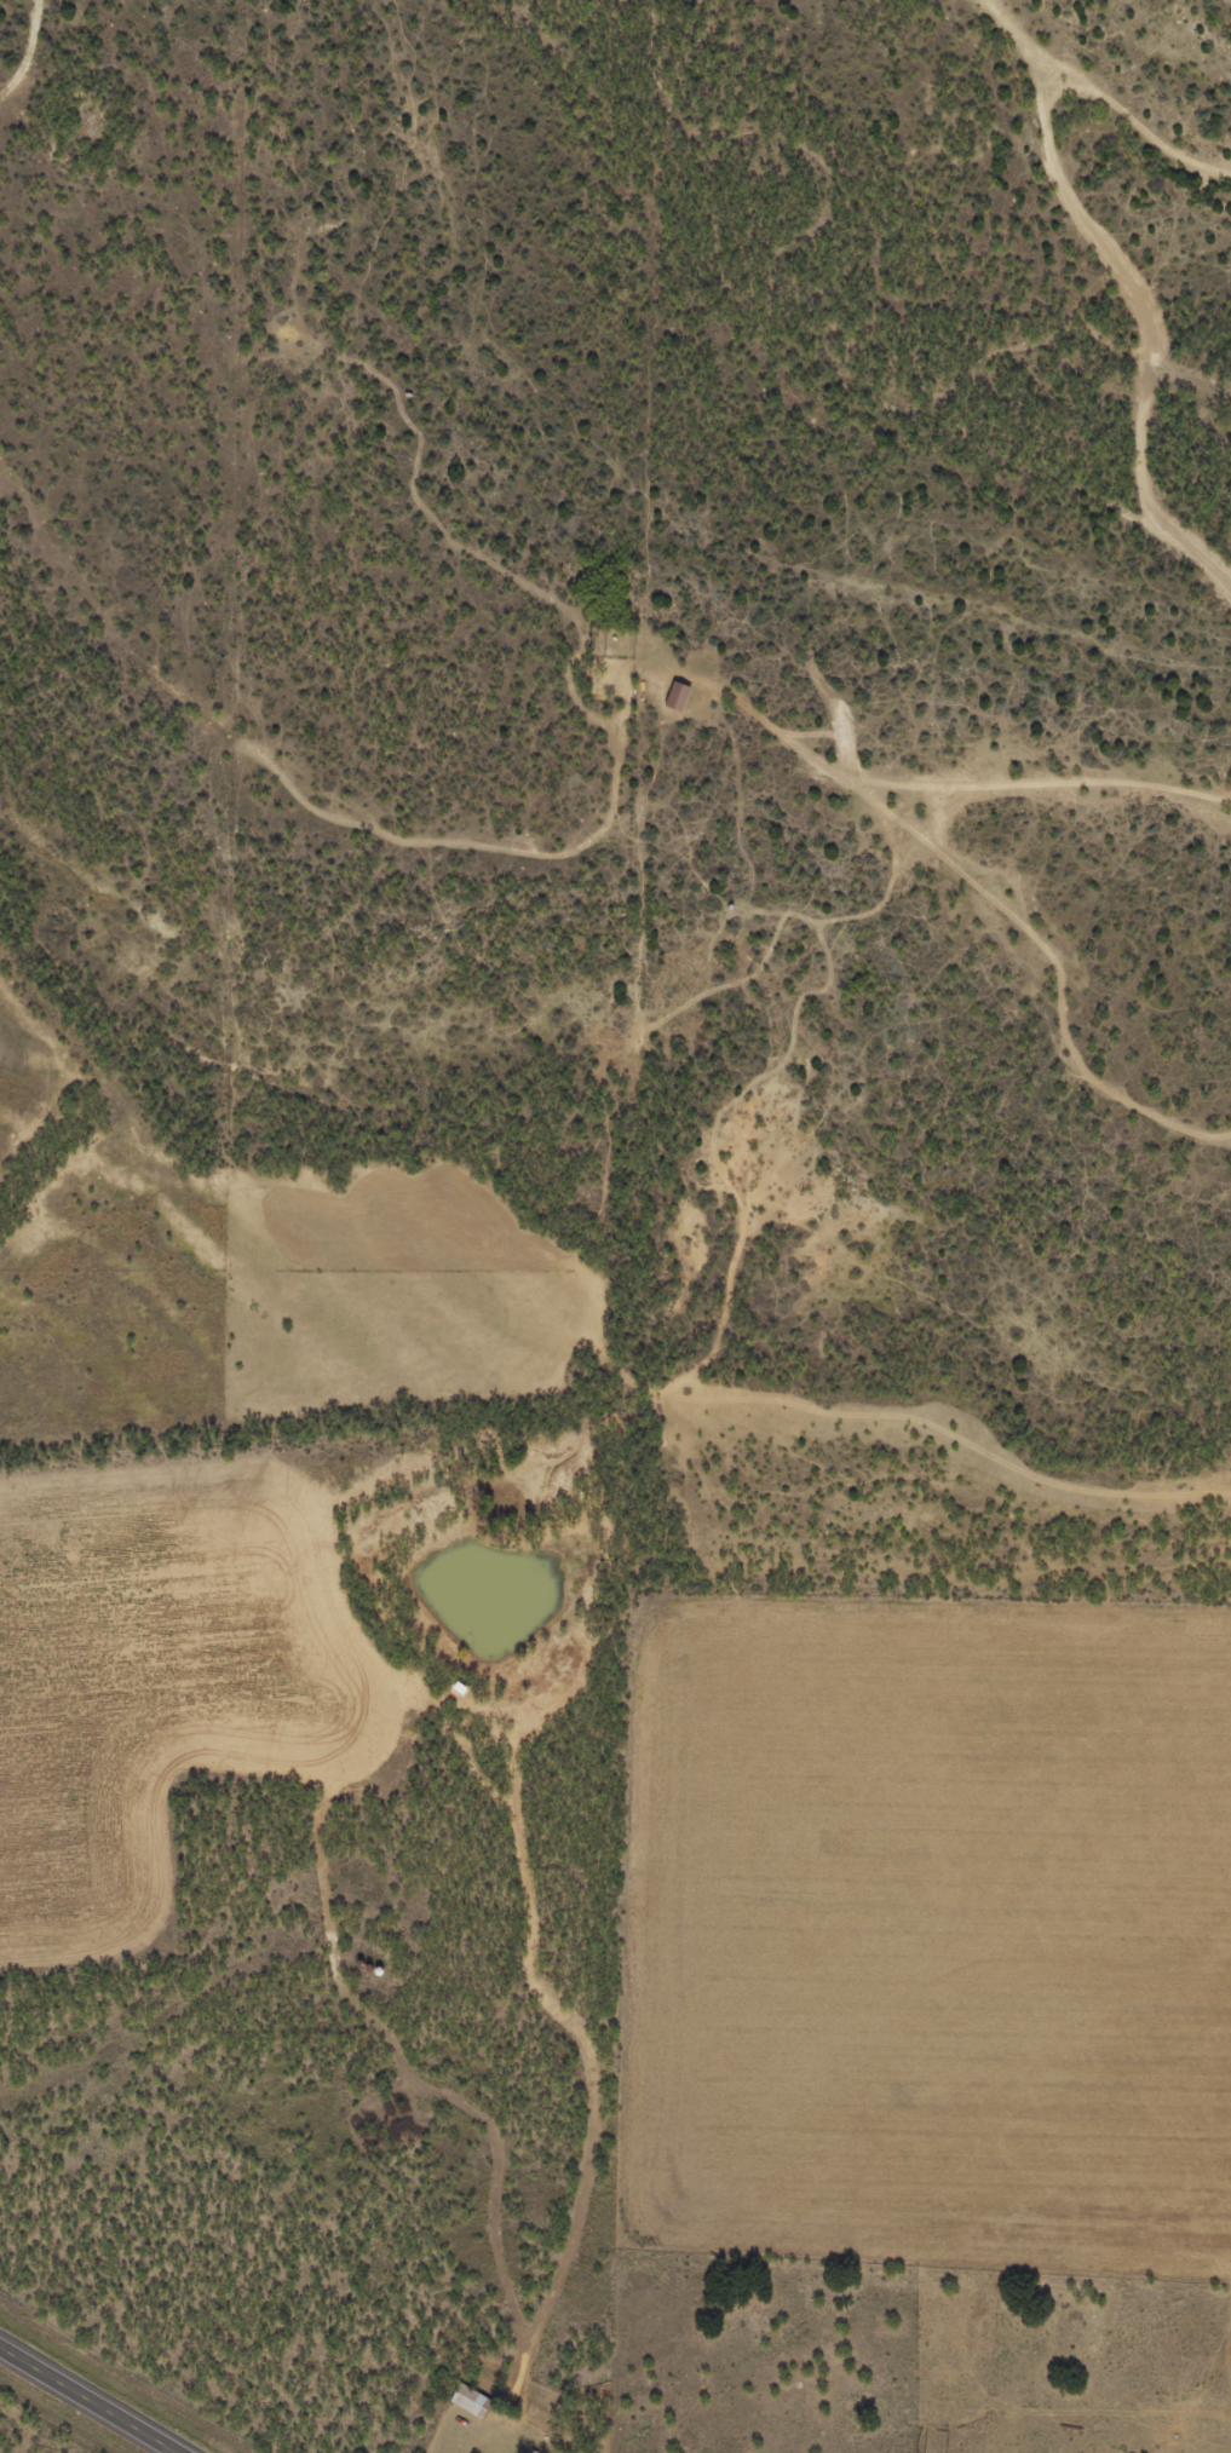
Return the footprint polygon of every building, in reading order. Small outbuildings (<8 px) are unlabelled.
[(456,2403),(486,2421),(497,2403),(466,2385),(456,2403)]
